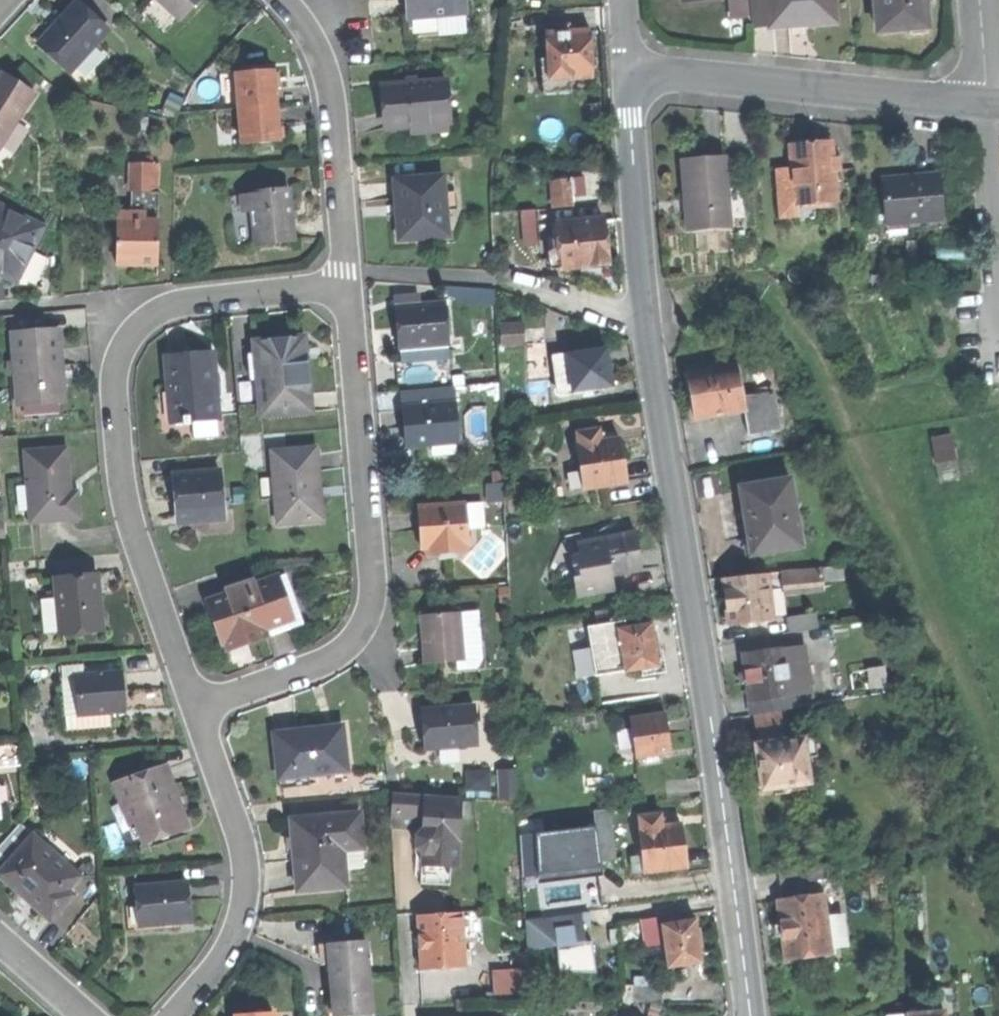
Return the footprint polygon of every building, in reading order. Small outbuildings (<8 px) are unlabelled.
[(71,70),(110,27),(80,0),(77,0),(58,21),(39,42),(71,70)] [(180,19),(197,0),(160,0),(180,19)] [(407,14),(464,9),(463,0),(406,0),(407,14)] [(765,29),(763,0),(744,0),(746,30),(765,29)] [(831,24),(830,0),(763,0),(765,29),(799,26),(831,24)] [(922,28),(919,2),(919,0),(870,0),(873,33),(922,28)] [(466,29),(464,9),(407,14),(408,34),(466,29)] [(542,58),(545,92),(573,90),(572,76),(594,75),(593,69),(598,68),(598,61),(597,54),(591,54),(590,29),(547,32),(548,57),(542,58)] [(236,73),(240,106),(277,103),(276,86),(274,69),(236,73)] [(34,90),(3,71),(0,77),(0,147),(34,90)] [(226,108),(240,106),(236,73),(223,74),(226,108)] [(388,104),(389,123),(409,122),(448,118),(445,77),(386,82),(388,104)] [(243,144),(281,141),(279,124),(277,103),(240,106),(243,144)] [(449,128),(448,118),(409,122),(410,131),(449,128)] [(794,172),(797,205),(838,202),(835,171),(834,158),(834,147),(811,149),(793,151),(794,172)] [(686,196),(689,232),(731,228),(729,205),(728,190),(725,157),(683,160),(686,196)] [(118,211),(118,219),(160,219),(161,162),(153,162),(153,189),(137,189),(133,189),(133,211),(118,211)] [(137,162),(137,189),(153,189),(153,162),(137,162)] [(798,215),(797,205),(794,172),(781,173),(784,216),(798,215)] [(399,214),(401,238),(448,233),(446,208),(444,190),(442,173),(395,177),(398,204),(405,203),(406,213),(399,214)] [(883,179),(886,224),(942,220),(939,176),(909,177),(883,179)] [(553,181),(555,207),(571,206),(569,180),(553,181)] [(257,242),(295,237),(292,214),(289,189),(251,193),(253,210),(257,242)] [(456,189),(444,190),(446,208),(458,207),(456,189)] [(738,189),(728,190),(729,205),(739,205),(738,189)] [(241,195),(242,211),(253,210),(251,193),(241,195)] [(0,204),(0,264),(23,214),(0,204)] [(577,208),(578,221),(600,219),(599,206),(577,208)] [(246,243),(257,242),(253,210),(242,211),(246,243)] [(538,243),(537,212),(524,213),(525,244),(538,243)] [(550,247),(552,267),(609,262),(607,241),(605,218),(600,219),(578,221),(558,223),(560,240),(554,240),(555,247),(550,247)] [(135,262),(160,262),(160,219),(118,219),(118,262),(135,262)] [(943,234),(942,220),(886,224),(887,238),(943,234)] [(402,345),(449,341),(446,301),(399,305),(400,327),(402,345)] [(505,325),(505,343),(524,342),(524,325),(505,325)] [(43,403),(65,401),(64,381),(59,381),(58,368),(63,367),(60,330),(15,333),(18,373),(20,404),(43,403)] [(306,335),(297,336),(301,371),(309,370),(306,335)] [(263,415),(313,410),(311,382),(309,370),(301,371),(297,336),(256,340),(263,415)] [(450,351),(449,341),(402,345),(403,355),(450,351)] [(574,389),(612,383),(609,364),(606,348),(569,354),(573,380),(574,389)] [(214,351),(167,355),(169,375),(170,389),(176,388),(179,422),(220,418),(218,395),(214,395),(213,383),(217,383),(214,351)] [(559,382),(573,380),(569,354),(555,356),(559,382)] [(68,367),(63,367),(58,368),(59,381),(64,381),(69,380),(68,374),(68,367)] [(696,419),(746,410),(738,367),(689,375),(691,390),(693,400),(690,403),(692,411),(695,413),(696,419)] [(44,409),(43,403),(20,404),(18,373),(11,373),(14,411),(44,409)] [(222,382),(217,383),(213,383),(214,395),(218,395),(223,395),(222,382)] [(760,413),(763,433),(782,430),(776,393),(757,396),(760,413)] [(407,424),(408,442),(461,438),(458,402),(406,406),(407,424)] [(751,434),(763,433),(760,413),(748,415),(751,434)] [(586,486),(628,479),(623,457),(620,437),(602,440),(599,427),(580,431),(583,444),(578,445),(583,470),(586,486)] [(953,433),(932,437),(936,460),(957,457),(953,433)] [(280,521),(323,518),(322,497),(317,497),(315,477),(313,447),(274,450),(280,521)] [(35,521),(81,517),(79,493),(71,494),(70,478),(67,449),(29,452),(35,521)] [(493,468),(494,480),(505,479),(504,466),(493,468)] [(179,494),(181,515),(200,514),(199,508),(226,506),(222,468),(177,471),(179,494)] [(566,490),(586,486),(583,470),(563,474),(566,490)] [(747,524),(752,556),(803,547),(791,479),(741,488),(747,524)] [(467,502),(418,505),(420,525),(421,546),(429,545),(430,552),(467,549),(466,542),(470,542),(467,502)] [(227,518),(226,506),(199,508),(200,514),(200,520),(227,518)] [(200,520),(200,514),(181,515),(181,522),(200,520)] [(612,574),(642,569),(639,551),(635,532),(590,540),(592,556),(578,558),(579,562),(581,574),(582,580),(612,574)] [(576,543),(578,558),(592,556),(590,540),(576,543)] [(572,563),(574,576),(581,574),(579,562),(572,563)] [(851,566),(823,569),(824,579),(853,576),(851,566)] [(823,569),(783,573),(784,584),(824,579),(823,569)] [(783,573),(769,574),(770,585),(784,584),(783,573)] [(615,591),(612,574),(582,580),(581,574),(574,576),(573,576),(577,598),(615,591)] [(729,602),(731,624),(774,619),(770,585),(769,574),(726,579),(729,602)] [(100,575),(90,576),(91,590),(101,589),(100,575)] [(282,575),(276,577),(291,619),(270,627),(273,634),(308,622),(292,579),(284,581),(282,575)] [(64,635),(105,631),(103,605),(101,589),(91,590),(90,576),(59,578),(64,635)] [(242,636),(245,644),(261,639),(273,634),(270,627),(291,619),(276,577),(259,584),(257,579),(229,589),(231,594),(211,601),(226,642),(230,641),(242,636)] [(479,608),(461,610),(463,625),(480,624),(479,608)] [(458,659),(466,658),(463,625),(461,610),(430,613),(432,638),(426,639),(428,661),(458,659)] [(425,627),(426,639),(432,638),(430,613),(424,613),(425,627)] [(789,618),(791,632),(821,627),(818,613),(789,618)] [(622,635),(628,669),(660,663),(657,643),(653,622),(621,627),(622,635)] [(480,624),(463,625),(466,658),(458,659),(459,667),(479,665),(483,656),(480,624)] [(614,671),(628,669),(622,635),(608,638),(614,671)] [(233,649),(245,644),(242,636),(230,641),(233,649)] [(749,683),(752,701),(782,697),(792,695),(792,693),(788,663),(786,652),(785,649),(745,655),(748,672),(749,683)] [(796,650),(786,652),(788,663),(798,662),(796,650)] [(798,662),(788,663),(792,693),(812,690),(808,660),(798,662)] [(743,684),(749,683),(748,672),(741,673),(742,678),(743,684)] [(79,679),(82,715),(113,712),(126,711),(125,694),(123,675),(79,679)] [(571,692),(597,688),(595,676),(569,681),(571,692)] [(574,696),(577,709),(602,704),(599,691),(574,696)] [(794,695),(792,695),(782,697),(784,710),(796,708),(794,695)] [(784,710),(782,697),(752,701),(754,714),(756,714),(784,710)] [(424,709),(428,747),(479,741),(475,704),(445,707),(424,709)] [(786,725),(784,710),(756,714),(758,724),(782,721),(782,725),(786,725)] [(667,711),(632,716),(638,753),(647,752),(658,751),(672,749),(667,711)] [(114,727),(113,712),(82,715),(84,730),(114,727)] [(789,740),(786,725),(782,725),(782,721),(758,724),(761,745),(789,740)] [(276,726),(277,732),(320,728),(319,722),(298,724),(276,726)] [(321,772),(350,769),(346,725),(320,728),(277,732),(281,776),(321,772)] [(818,736),(789,740),(761,745),(758,745),(762,770),(765,790),(795,786),(796,792),(814,789),(809,758),(821,757),(818,736)] [(659,758),(658,751),(647,752),(648,759),(659,758)] [(132,801),(147,841),(191,825),(183,803),(177,805),(171,789),(177,787),(169,765),(118,783),(125,804),(132,801)] [(500,771),(501,798),(519,797),(518,770),(500,771)] [(322,781),(321,772),(281,776),(282,785),(322,781)] [(466,789),(489,790),(489,772),(467,772),(466,789)] [(180,795),(177,787),(171,789),(177,805),(183,803),(180,795)] [(407,813),(425,813),(426,795),(394,794),(393,824),(406,824),(407,813)] [(424,837),(462,838),(463,796),(426,795),(425,813),(425,825),(425,830),(424,837)] [(140,843),(147,841),(132,801),(125,804),(140,843)] [(647,869),(689,863),(686,842),(683,821),(662,824),(661,811),(643,813),(644,826),(641,827),(645,853),(647,869)] [(362,813),(293,819),(296,853),(300,890),(348,886),(347,870),(345,850),(363,848),(365,848),(362,813)] [(406,824),(425,825),(425,813),(407,813),(406,824)] [(526,880),(597,873),(593,828),(521,835),(526,880)] [(25,894),(53,920),(78,894),(71,888),(82,876),(36,834),(1,872),(25,894)] [(461,863),(462,838),(424,837),(424,845),(424,853),(424,862),(452,863),(461,863)] [(365,868),(363,848),(345,850),(347,870),(365,868)] [(636,871),(647,869),(645,853),(634,854),(636,871)] [(451,880),(452,863),(424,862),(423,880),(451,880)] [(200,882),(139,887),(141,904),(143,924),(186,920),(203,918),(202,899),(200,882)] [(783,886),(785,901),(814,897),(812,882),(783,886)] [(788,960),(834,953),(826,895),(814,897),(785,901),(780,901),(784,930),(788,960)] [(186,926),(186,920),(143,924),(141,904),(131,905),(133,931),(186,926)] [(422,942),(424,968),(465,965),(465,960),(464,947),(461,911),(420,914),(422,942)] [(592,925),(590,911),(525,920),(526,951),(559,946),(560,972),(598,970),(594,939),(585,940),(585,932),(584,925),(592,925)] [(673,965),(706,960),(703,941),(699,918),(666,923),(673,965)] [(333,978),(371,975),(368,939),(330,943),(332,961),(333,978)] [(472,946),(464,947),(465,960),(473,959),(472,946)] [(494,969),(496,996),(520,994),(518,967),(494,969)] [(374,1009),(371,975),(333,978),(335,995),(336,1012),(374,1009)]
